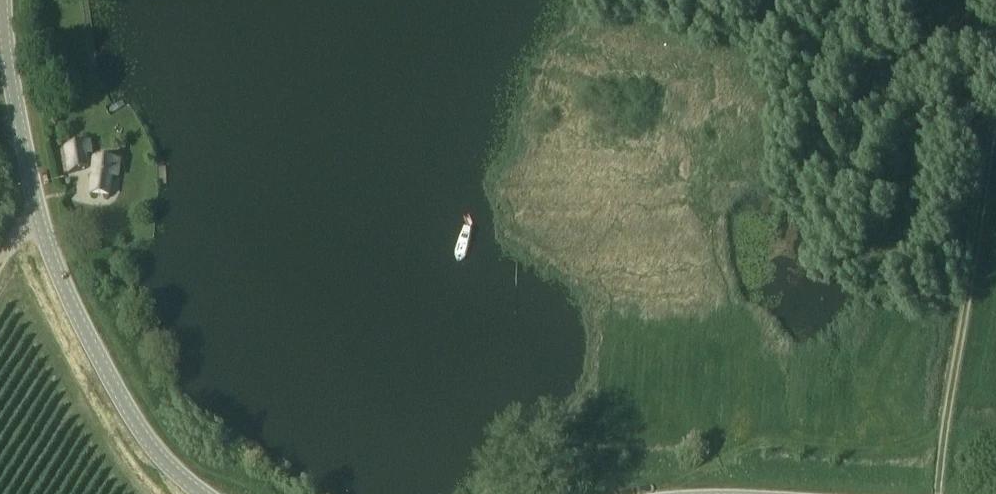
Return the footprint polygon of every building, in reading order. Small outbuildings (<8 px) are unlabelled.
[(61,149),(66,173),(91,168),(85,144),(61,149)] [(120,163),(94,161),(92,196),(110,198),(111,177),(118,178),(120,163)]
